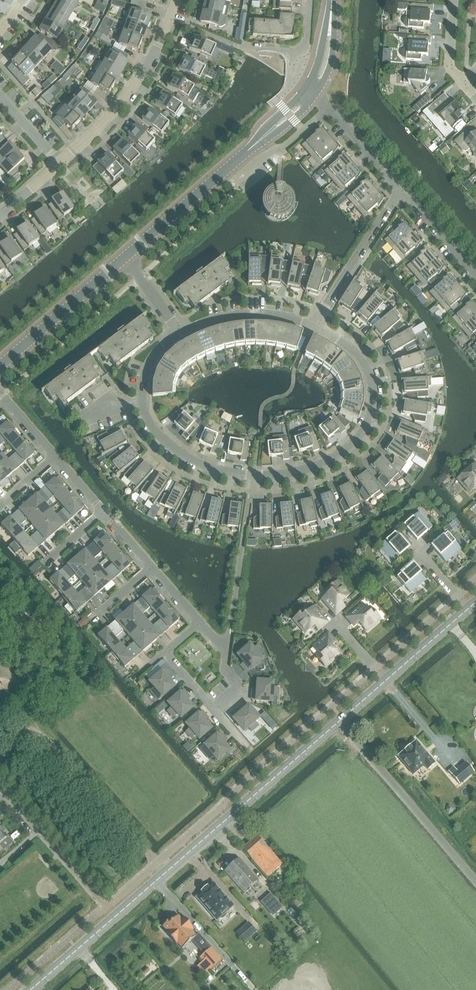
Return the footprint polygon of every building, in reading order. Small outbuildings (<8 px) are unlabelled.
[(57,3),(73,12),(78,3),(74,0),(59,0),(57,3)] [(125,8),(126,3),(115,0),(113,0),(111,5),(125,8)] [(131,4),(134,5),(146,8),(148,2),(159,4),(160,0),(131,0),(131,4)] [(280,10),(293,11),(293,4),(291,4),(291,0),(273,0),(273,10),(280,10)] [(229,7),(224,5),(206,1),(203,12),(227,18),(229,7)] [(57,3),(51,12),(67,22),(73,12),(57,3)] [(409,27),(409,28),(424,29),(425,23),(431,24),(432,12),(434,12),(434,5),(413,4),(411,6),(410,4),(399,3),(398,10),(406,11),(410,8),(412,11),(412,16),(410,16),(410,17),(408,17),(406,18),(405,20),(404,22),(405,24),(406,25),(407,26),(409,27)] [(132,10),(128,21),(147,28),(151,17),(143,14),(146,8),(134,5),(132,10)] [(280,10),(279,22),(249,20),(248,33),(253,33),(253,36),(274,37),(274,38),(280,39),(280,38),(294,39),(295,16),(292,16),(293,11),(280,10)] [(51,12),(45,22),(61,31),(67,22),(51,12)] [(203,12),(201,23),(221,28),(223,27),(225,25),(227,18),(203,12)] [(105,17),(102,24),(106,27),(110,20),(105,17)] [(128,21),(124,33),(142,40),(147,28),(128,21)] [(61,31),(45,22),(40,31),(56,40),(61,31)] [(106,27),(102,24),(98,32),(103,34),(106,27)] [(36,37),(28,46),(43,59),(51,50),(52,52),(56,52),(60,45),(40,33),(37,37),(36,37)] [(142,40),(124,33),(119,44),(138,51),(142,40)] [(407,59),(407,60),(422,61),(422,55),(429,56),(429,44),(431,44),(432,37),(410,36),(407,39),(410,43),(410,48),(407,48),(407,49),(405,49),(404,50),(403,52),(402,54),(402,56),(403,57),(405,58),(407,59)] [(195,37),(189,49),(211,59),(216,48),(233,56),(235,50),(214,41),(212,45),(195,37)] [(90,44),(85,51),(90,53),(94,47),(90,44)] [(28,46),(20,55),(35,68),(43,59),(28,46)] [(113,48),(105,62),(122,73),(128,63),(127,62),(128,56),(113,48)] [(90,53),(85,51),(81,57),(85,60),(90,53)] [(35,68),(20,55),(7,68),(23,87),(29,80),(27,77),(35,68)] [(185,57),(179,69),(200,80),(203,74),(215,80),(218,74),(216,73),(206,68),(197,63),(199,58),(192,55),(190,60),(185,57)] [(105,62),(98,73),(115,83),(122,73),(105,62)] [(57,72),(61,75),(66,70),(62,66),(57,72)] [(73,66),(68,72),(72,75),(77,69),(73,66)] [(219,68),(216,73),(218,74),(224,77),(227,71),(219,68)] [(429,84),(430,83),(431,81),(430,79),(429,77),(427,77),(428,70),(405,69),(404,84),(412,84),(421,95),(426,91),(427,85),(429,84)] [(72,75),(68,72),(63,78),(67,81),(72,75)] [(115,83),(98,73),(92,83),(109,94),(115,83)] [(54,75),(48,80),(52,84),(57,79),(54,75)] [(169,83),(167,87),(188,99),(193,101),(199,90),(195,87),(188,83),(174,75),(169,83)] [(52,84),(48,80),(42,86),(46,90),(52,84)] [(54,86),(48,91),(52,95),(57,90),(54,86)] [(32,92),(36,97),(42,92),(38,87),(32,92)] [(82,89),(74,98),(89,112),(97,103),(82,89)] [(52,95),(48,91),(42,97),(45,101),(52,95)] [(173,100),(163,93),(155,104),(175,117),(183,106),(178,103),(173,100)] [(427,110),(423,113),(446,139),(455,132),(453,129),(464,119),(458,113),(461,110),(451,98),(450,100),(445,94),(427,110)] [(428,96),(420,102),(424,107),(432,101),(428,96)] [(74,98),(66,107),(80,121),(89,112),(74,98)] [(62,104),(54,113),(57,116),(72,130),(80,121),(66,107),(62,104)] [(151,109),(142,120),(161,134),(169,124),(151,109)] [(417,114),(413,117),(418,122),(422,118),(418,113),(417,114)] [(128,135),(146,151),(155,141),(137,125),(128,135)] [(303,146),(311,155),(330,138),(322,129),(315,133),(316,135),(303,146)] [(455,141),(463,151),(467,151),(471,148),(474,152),(474,154),(475,156),(475,134),(472,137),(467,131),(455,141)] [(155,135),(153,138),(161,144),(163,141),(155,135)] [(330,138),(311,155),(319,164),(332,153),(334,154),(338,148),(330,138)] [(1,166),(17,152),(10,144),(9,145),(5,140),(0,145),(0,166),(1,166)] [(114,150),(130,166),(140,157),(139,156),(133,150),(123,140),(114,150)] [(445,145),(439,150),(444,156),(450,151),(445,145)] [(136,147),(133,150),(139,156),(142,153),(136,147)] [(17,152),(1,166),(12,179),(13,178),(18,174),(27,166),(23,161),(24,161),(17,152)] [(98,163),(97,164),(105,172),(106,172),(114,181),(124,172),(121,169),(108,154),(98,163)] [(326,172),(334,181),(353,164),(345,155),(338,159),(339,161),(326,172)] [(97,164),(93,168),(100,177),(105,172),(97,164)] [(353,164),(334,181),(342,190),(355,179),(357,180),(361,174),(353,164)] [(124,166),(121,169),(130,178),(134,175),(124,166)] [(122,181),(112,190),(115,194),(126,185),(122,181)] [(348,198),(356,207),(375,190),(367,181),(360,185),(361,187),(348,198)] [(469,181),(463,186),(468,192),(474,186),(469,181)] [(375,190),(356,207),(364,216),(377,205),(379,206),(383,200),(375,190)] [(279,191),(276,191),(274,191),(273,192),(272,192),(271,193),(270,194),(268,195),(267,196),(266,197),(266,198),(265,198),(265,199),(265,200),(264,201),(264,202),(264,203),(264,204),(263,205),(263,206),(264,208),(264,209),(264,210),(265,211),(265,212),(265,213),(266,214),(266,215),(268,216),(269,217),(270,218),(271,219),(272,219),(275,220),(276,220),(278,221),(280,221),(282,220),(283,220),(285,219),(287,218),(288,217),(289,215),(291,214),(292,212),(292,211),(293,209),(293,208),(293,207),(293,206),(293,204),(292,203),(292,202),(292,201),(291,199),(291,198),(290,197),(289,196),(288,195),(287,194),(285,193),(284,192),(282,191),(280,191),(279,191)] [(55,198),(52,200),(53,202),(48,205),(59,220),(73,210),(74,210),(62,193),(55,198)] [(36,217),(31,221),(41,236),(56,225),(57,225),(45,208),(37,213),(38,213),(35,216),(36,217)] [(39,241),(39,240),(27,223),(20,228),(20,229),(17,231),(18,232),(13,236),(24,251),(38,241),(39,241)] [(386,240),(394,250),(413,233),(404,224),(397,228),(398,229),(386,240)] [(388,227),(385,231),(391,235),(394,230),(388,227)] [(413,233),(394,250),(402,259),(414,248),(416,249),(421,243),(413,233)] [(10,238),(3,244),(0,246),(1,247),(0,248),(0,257),(6,266),(21,256),(22,255),(10,238)] [(408,266),(416,276),(435,259),(427,250),(420,254),(421,255),(408,266)] [(249,255),(248,283),(252,283),(252,285),(262,285),(262,281),(261,281),(261,270),(267,270),(267,260),(267,257),(261,257),(261,256),(256,256),(249,255)] [(279,257),(272,256),(272,255),(271,255),(268,283),(272,283),(272,285),(281,286),(281,282),(280,282),(282,272),(288,272),(289,262),(283,261),(278,260),(279,257)] [(224,257),(174,295),(177,293),(183,303),(188,300),(194,309),(215,294),(231,281),(225,272),(229,269),(222,260),(224,258),(224,257)] [(287,285),(291,286),(291,288),(300,290),(301,286),(300,286),(302,275),(308,277),(310,266),(304,265),(300,264),(300,260),(294,259),(294,258),(293,257),(287,285)] [(435,259),(416,276),(424,285),(429,281),(434,277),(437,274),(439,275),(443,269),(435,259)] [(306,289),(310,291),(309,292),(318,295),(320,292),(319,291),(322,281),(328,283),(331,273),(325,271),(321,269),(322,266),(315,264),(316,263),(315,262),(306,289)] [(431,292),(439,302),(458,285),(450,276),(443,280),(444,281),(435,289),(431,292)] [(434,277),(429,281),(432,285),(437,281),(434,277)] [(356,279),(355,278),(340,302),(343,305),(342,306),(350,311),(352,308),(351,307),(357,298),(362,301),(368,293),(363,289),(359,287),(361,284),(355,280),(356,279)] [(437,281),(432,285),(435,289),(444,281),(443,280),(439,283),(437,281)] [(458,285),(439,302),(447,311),(451,307),(457,302),(460,300),(462,301),(466,295),(458,285)] [(358,314),(361,316),(360,318),(367,324),(370,321),(369,320),(376,312),(381,316),(387,307),(383,304),(383,303),(379,300),(382,298),(376,293),(377,292),(376,292),(372,297),(369,301),(358,314)] [(457,302),(451,307),(454,311),(461,306),(457,302)] [(462,328),(475,315),(475,306),(472,302),(465,306),(466,307),(453,318),(462,328)] [(397,317),(400,315),(395,310),(396,309),(396,308),(374,327),(377,330),(375,331),(381,338),(384,336),(384,335),(392,328),(396,332),(404,326),(400,321),(397,317)] [(462,328),(470,337),(474,333),(475,332),(475,315),(462,328)] [(146,330),(150,327),(143,318),(145,316),(42,392),(42,393),(45,391),(52,400),(56,397),(63,406),(100,379),(93,370),(97,367),(90,357),(98,352),(105,361),(109,358),(116,367),(153,340),(146,330)] [(412,328),(387,343),(389,346),(388,347),(392,355),(396,353),(395,352),(405,347),(408,352),(417,347),(414,342),(412,338),(415,336),(427,329),(424,323),(412,329),(412,328)] [(243,324),(231,326),(235,345),(245,344),(243,324)] [(255,324),(243,324),(245,344),(255,344),(255,324)] [(267,324),(255,324),(255,344),(266,344),(267,324)] [(279,326),(267,324),(266,344),(276,345),(279,326)] [(231,326),(219,328),(224,348),(234,345),(235,345),(231,326)] [(291,328),(279,326),(276,345),(286,348),(291,328)] [(219,328),(208,332),(214,351),(224,348),(219,328)] [(303,332),(291,328),(286,348),(296,351),(303,332)] [(208,332),(196,336),(205,355),(214,351),(208,332)] [(196,336),(186,342),(195,359),(205,355),(196,336)] [(305,354),(315,359),(324,342),(313,336),(305,354)] [(186,342),(175,348),(187,365),(187,364),(195,359),(186,342)] [(315,359),(323,365),(335,348),(324,342),(315,359)] [(175,348),(165,358),(180,371),(181,370),(186,365),(187,365),(175,348)] [(331,371),(332,371),(344,356),(335,348),(323,365),(324,365),(331,371)] [(399,365),(397,365),(400,374),(404,373),(403,372),(414,369),(415,374),(417,379),(428,379),(425,371),(424,366),(424,365),(422,361),(426,359),(439,355),(437,349),(425,352),(424,352),(422,353),(421,353),(418,354),(397,360),(399,365)] [(337,377),(338,378),(354,366),(344,356),(332,371),(332,372),(337,377)] [(165,358),(157,369),(176,378),(176,377),(180,371),(165,358)] [(341,384),(342,385),(361,378),(354,366),(338,378),(341,384)] [(157,369),(153,383),(173,386),(173,385),(175,379),(176,378),(157,369)] [(343,393),(344,394),(364,392),(361,378),(342,385),(342,386),(343,393)] [(404,384),(402,384),(403,394),(407,394),(407,393),(417,392),(418,398),(428,397),(428,391),(428,386),(431,386),(444,385),(443,378),(432,379),(432,378),(428,379),(417,379),(404,380),(404,384)] [(173,386),(153,383),(152,397),(172,395),(172,394),(173,387),(173,386)] [(343,402),(354,404),(363,406),(364,392),(344,394),(343,402)] [(416,415),(415,421),(425,423),(426,417),(427,412),(431,413),(432,406),(433,406),(433,405),(405,401),(404,405),(403,404),(401,414),(405,414),(405,413),(416,415)] [(341,410),(340,411),(349,415),(347,418),(352,420),(353,417),(354,418),(357,410),(352,409),(354,404),(343,402),(343,403),(341,410)] [(179,418),(174,424),(185,433),(182,436),(186,440),(190,436),(199,426),(198,425),(189,417),(188,415),(187,414),(186,413),(184,412),(182,413),(180,414),(179,416),(179,418)] [(319,427),(318,429),(318,430),(319,432),(321,433),(323,434),(328,439),(330,438),(339,430),(341,434),(346,430),(344,427),(347,424),(342,419),(339,422),(334,416),(330,419),(324,424),(322,424),(320,425),(319,427)] [(398,424),(395,433),(399,434),(409,438),(407,443),(405,448),(414,454),(416,447),(419,442),(421,437),(424,439),(427,432),(428,432),(402,421),(400,425),(398,424)] [(0,429),(0,443),(2,445),(6,441),(11,447),(20,439),(14,431),(16,429),(9,422),(7,424),(7,423),(0,429)] [(199,426),(190,436),(192,438),(194,439),(194,438),(197,434),(201,428),(199,426)] [(294,439),(293,440),(294,442),(295,444),(296,445),(299,452),(312,448),(314,452),(319,450),(319,448),(324,447),(321,440),(316,441),(311,426),(298,431),(300,436),(298,436),(297,436),(295,437),(294,439)] [(197,434),(194,438),(200,441),(199,443),(212,448),(210,452),(216,455),(223,437),(211,432),(210,430),(208,429),(206,429),(205,429),(203,430),(202,432),(202,434),(202,436),(197,434)] [(102,455),(101,456),(102,456),(127,443),(125,439),(127,438),(122,430),(119,432),(119,433),(110,438),(107,433),(97,437),(100,443),(102,447),(99,449),(102,455)] [(267,448),(268,449),(269,457),(283,456),(283,460),(289,459),(289,458),(288,449),(287,435),(273,436),(274,442),(272,441),(270,441),(269,441),(267,442),(266,444),(266,446),(267,448)] [(231,438),(230,439),(228,440),(228,442),(228,444),(229,446),(228,454),(241,456),(241,460),(247,461),(250,443),(236,440),(235,439),(233,438),(231,438)] [(20,439),(11,447),(16,453),(12,456),(20,466),(34,454),(33,454),(35,452),(29,445),(27,446),(20,439)] [(390,442),(385,450),(388,453),(389,452),(397,458),(394,463),(393,464),(401,472),(403,469),(406,464),(409,460),(412,462),(416,456),(417,457),(417,456),(394,440),(391,444),(390,442)] [(113,463),(116,467),(113,469),(117,475),(116,475),(117,476),(139,458),(136,455),(138,454),(132,446),(129,449),(129,450),(121,456),(117,452),(109,458),(113,463)] [(0,456),(0,470),(7,478),(20,466),(12,456),(8,460),(3,454),(0,456)] [(103,456),(93,461),(97,466),(106,459),(103,456)] [(375,467),(382,475),(378,479),(385,487),(390,483),(393,479),(396,482),(401,477),(402,478),(402,477),(382,457),(379,460),(378,459),(371,465),(374,468),(375,467)] [(124,476),(132,484),(129,486),(135,491),(134,492),(153,471),(150,469),(152,467),(145,461),(142,464),(142,465),(135,472),(131,468),(124,476)] [(470,493),(475,487),(475,464),(475,463),(458,479),(470,493)] [(367,472),(364,474),(363,472),(355,478),(358,481),(358,480),(365,489),(360,493),(366,501),(371,498),(375,495),(377,498),(383,494),(383,495),(384,495),(367,472)] [(167,478),(159,473),(157,476),(158,477),(152,486),(147,483),(141,491),(146,495),(150,497),(148,500),(154,504),(153,505),(154,506),(154,505),(169,482),(166,480),(167,478)] [(55,479),(41,490),(50,500),(54,496),(59,502),(68,494),(62,487),(64,485),(57,477),(55,479)] [(170,497),(165,494),(160,504),(165,506),(169,509),(168,512),(174,515),(174,516),(187,491),(183,489),(184,487),(176,483),(174,487),(175,487),(170,497)] [(340,503),(344,513),(350,510),(354,508),(356,511),(362,508),(363,509),(350,483),(347,485),(346,483),(338,488),(339,491),(340,491),(345,500),(340,503)] [(41,490),(28,502),(36,512),(42,518),(51,509),(46,503),(50,500),(41,490)] [(189,520),(195,523),(195,524),(196,524),(205,497),(201,496),(202,494),(193,491),(192,495),(193,495),(189,505),(183,503),(180,513),(185,515),(190,517),(189,520)] [(341,519),(332,492),(328,494),(328,492),(319,495),(320,499),(321,499),(324,509),(319,511),(322,521),(328,519),(333,517),(334,521),(340,518),(341,519)] [(134,493),(130,498),(135,501),(139,495),(134,493)] [(68,494),(59,502),(64,508),(60,512),(68,522),(82,510),(82,509),(84,507),(77,500),(75,502),(68,494)] [(217,530),(224,502),(220,501),(220,499),(211,497),(210,501),(211,501),(209,512),(203,510),(200,521),(206,522),(211,523),(210,527),(217,528),(217,530)] [(299,500),(300,504),(301,504),(303,514),(297,516),(300,526),(306,525),(310,524),(311,527),(318,526),(318,527),(319,527),(313,499),(309,500),(308,498),(299,500)] [(232,531),(239,532),(239,533),(243,505),(239,504),(240,503),(230,501),(230,505),(231,505),(229,516),(223,515),(222,526),(228,526),(228,527),(232,527),(232,531)] [(28,502),(15,513),(23,523),(27,520),(32,526),(42,518),(36,512),(28,502)] [(288,531),(295,530),(295,532),(296,532),(293,503),(289,504),(288,502),(279,503),(280,507),(281,507),(282,517),(276,518),(277,529),(283,528),(288,528),(288,531)] [(265,533),(272,533),(272,534),(272,506),(268,506),(268,504),(259,504),(259,508),(260,508),(260,518),(254,518),(254,529),(260,529),(265,529),(265,533)] [(154,506),(147,515),(153,519),(160,509),(154,505),(154,506)] [(51,509),(42,518),(55,533),(68,522),(60,512),(56,515),(51,509)] [(432,527),(419,512),(413,517),(404,525),(417,540),(426,532),(432,527)] [(1,525),(15,541),(24,533),(19,527),(23,523),(15,513),(1,525)] [(174,516),(169,527),(170,527),(172,528),(174,529),(180,519),(174,516)] [(42,518),(32,526),(37,531),(34,535),(42,545),(55,533),(42,518)] [(399,518),(394,522),(398,527),(403,523),(399,518)] [(391,520),(387,524),(393,532),(398,528),(391,520)] [(452,522),(446,527),(451,532),(456,527),(452,522)] [(24,533),(15,541),(28,556),(42,545),(34,535),(29,539),(24,533)] [(103,534),(90,546),(98,555),(102,552),(107,558),(117,550),(110,542),(112,540),(106,533),(104,535),(103,534)] [(395,533),(386,541),(380,546),(393,561),(399,556),(408,548),(395,533)] [(432,547),(437,552),(440,556),(440,555),(446,562),(461,549),(455,542),(448,533),(432,547)] [(90,546),(76,557),(90,573),(99,565),(94,559),(98,555),(90,546)] [(117,550),(107,558),(112,564),(108,567),(117,577),(130,565),(132,563),(125,555),(123,557),(117,550)] [(76,557),(63,569),(71,578),(75,575),(81,581),(90,573),(76,557)] [(38,562),(29,569),(33,573),(42,566),(38,562)] [(405,586),(410,593),(425,579),(412,564),(397,577),(405,586)] [(99,565),(90,573),(103,589),(117,577),(108,567),(104,571),(99,565)] [(38,570),(34,574),(35,576),(40,572),(41,573),(44,570),(41,567),(38,570)] [(63,569),(49,581),(63,596),(72,588),(67,582),(71,578),(63,569)] [(90,573),(81,581),(86,587),(82,591),(90,600),(103,589),(90,573)] [(323,599),(336,614),(345,606),(341,602),(350,595),(337,581),(326,591),(329,593),(323,599)] [(364,586),(359,591),(364,596),(369,592),(364,586)] [(72,588),(63,596),(77,612),(90,600),(82,591),(78,594),(72,588)] [(151,590),(138,601),(146,611),(150,607),(155,613),(165,605),(158,597),(160,596),(154,588),(152,590),(151,590)] [(369,593),(365,596),(369,601),(373,598),(369,593)] [(138,601),(124,613),(138,628),(147,620),(142,614),(146,611),(138,601)] [(347,617),(355,626),(359,622),(366,631),(380,619),(371,607),(368,610),(363,604),(347,617)] [(165,605),(155,613),(161,619),(156,623),(165,632),(178,621),(178,620),(180,618),(174,611),(171,613),(165,605)] [(294,619),(306,633),(315,625),(318,629),(327,622),(314,606),(308,612),(305,609),(294,619)] [(124,613),(111,624),(120,634),(124,630),(129,636),(138,628),(124,613)] [(86,625),(82,620),(77,624),(81,628),(86,625)] [(147,620),(138,628),(152,644),(165,632),(156,623),(152,626),(147,620)] [(98,636),(111,652),(120,644),(115,638),(120,634),(111,624),(98,636)] [(138,628),(129,636),(134,642),(130,646),(138,656),(152,644),(138,628)] [(336,642),(330,635),(329,634),(313,647),(318,653),(316,655),(326,667),(339,654),(332,646),(336,642)] [(302,642),(297,646),(301,650),(306,646),(302,642)] [(120,644),(111,652),(125,667),(138,656),(130,646),(125,650),(120,644)] [(246,665),(243,667),(248,673),(251,670),(253,668),(263,660),(259,656),(263,653),(257,645),(253,649),(250,645),(238,655),(246,665)] [(21,685),(0,658),(0,702),(21,685)] [(151,691),(159,700),(163,697),(175,686),(166,677),(172,671),(166,664),(148,680),(150,682),(155,687),(151,691)] [(137,683),(142,687),(146,684),(142,679),(137,683)] [(273,682),(257,681),(257,694),(253,693),(252,700),(256,701),(272,702),(272,696),(278,697),(278,688),(273,687),(273,682)] [(178,714),(181,718),(193,708),(185,698),(188,695),(183,690),(180,693),(168,703),(172,707),(168,710),(174,717),(178,714)] [(248,727),(252,731),(258,725),(255,721),(259,718),(249,706),(239,714),(236,711),(231,716),(234,719),(244,731),(248,727)] [(190,728),(186,731),(192,738),(196,735),(199,739),(212,729),(203,719),(206,716),(202,711),(199,714),(186,724),(190,728)] [(260,716),(265,721),(270,717),(265,711),(260,716)] [(220,732),(201,748),(211,760),(214,756),(218,760),(227,753),(230,756),(236,750),(234,747),(230,750),(221,740),(224,737),(220,732)] [(416,740),(398,756),(413,774),(424,765),(428,769),(435,763),(416,740)] [(474,772),(466,762),(456,770),(454,767),(449,771),(460,784),(474,772)] [(0,828),(0,853),(13,842),(5,832),(5,831),(2,827),(0,828)] [(243,849),(255,863),(268,877),(282,864),(258,836),(243,849)] [(224,871),(244,893),(245,893),(243,891),(257,878),(259,881),(259,880),(239,858),(240,860),(226,872),(225,871),(224,871)] [(208,886),(201,892),(202,893),(197,898),(217,920),(219,918),(221,919),(223,918),(226,916),(227,914),(227,912),(234,905),(214,883),(208,887),(208,886)] [(270,894),(260,903),(273,917),(283,908),(270,894)] [(176,945),(177,943),(182,949),(197,936),(192,931),(194,929),(187,920),(184,922),(178,915),(173,920),(171,918),(162,926),(167,931),(165,932),(176,945)] [(238,935),(244,942),(256,932),(250,924),(238,935)] [(197,936),(192,940),(203,954),(200,957),(211,970),(222,960),(211,947),(199,934),(197,936)]
